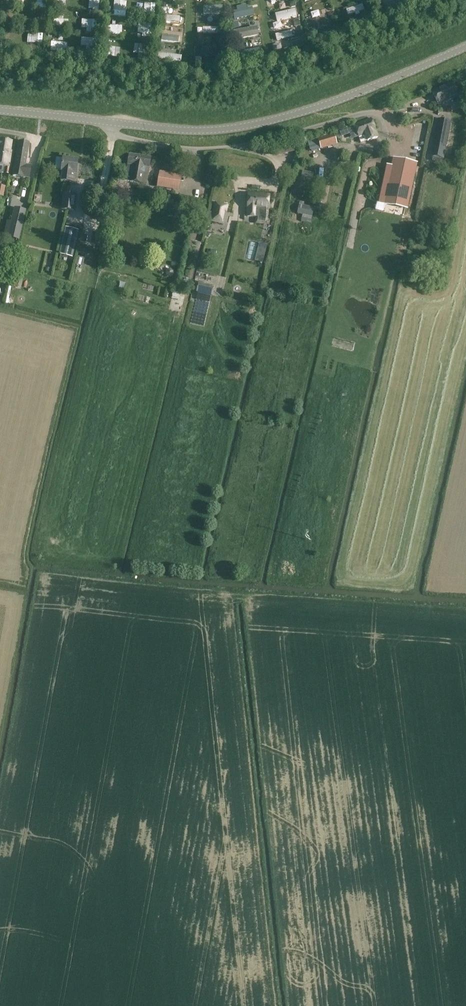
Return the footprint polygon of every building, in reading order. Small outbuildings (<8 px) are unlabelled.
[(72,11),(72,0),(68,0),(61,0),(60,10),(72,11)] [(89,10),(100,10),(100,0),(89,0),(89,10)] [(383,15),(407,6),(405,0),(397,0),(387,4),(385,0),(377,0),(383,15)] [(138,2),(138,14),(155,15),(155,3),(138,2)] [(111,14),(121,14),(121,3),(111,3),(111,14)] [(346,9),(348,17),(366,11),(364,4),(346,9)] [(204,13),(224,14),(225,6),(204,5),(204,13)] [(234,12),(236,20),(259,15),(257,7),(234,12)] [(278,21),(299,15),(297,8),(276,13),(278,21)] [(312,12),(313,18),(322,16),(320,10),(312,12)] [(16,23),(17,16),(7,15),(7,23),(16,23)] [(238,32),(239,38),(257,35),(257,29),(238,32)] [(293,31),(275,35),(277,41),(292,37),(293,40),(299,38),(297,31),(293,32),(293,31)] [(204,50),(200,50),(200,57),(218,56),(217,49),(217,46),(204,47),(204,50)] [(181,63),(182,56),(159,52),(158,59),(181,63)] [(457,96),(451,82),(432,91),(438,104),(457,96)] [(376,131),(375,128),(371,119),(354,125),(358,134),(361,143),(378,137),(375,131),(376,131)] [(435,134),(432,157),(444,159),(446,147),(450,121),(438,119),(435,134)] [(321,148),(336,144),(334,134),(318,138),(321,148)] [(4,168),(10,169),(13,151),(10,151),(12,141),(0,139),(0,172),(4,173),(4,168)] [(26,165),(28,153),(29,143),(19,142),(13,177),(29,179),(31,166),(26,165)] [(296,145),(278,150),(279,155),(298,150),(296,145)] [(130,154),(126,172),(125,180),(139,183),(141,174),(148,175),(150,167),(149,167),(151,158),(130,154)] [(56,166),(55,169),(62,170),(62,172),(61,181),(69,182),(76,183),(76,181),(77,173),(76,173),(78,160),(63,158),(63,159),(56,158),(56,166)] [(415,166),(395,162),(386,202),(407,206),(415,166)] [(179,190),(181,173),(159,170),(156,187),(179,190)] [(302,170),(301,177),(313,179),(314,172),(302,170)] [(74,211),(76,195),(64,193),(62,209),(74,211)] [(248,194),(247,208),(247,218),(262,218),(262,211),(269,211),(269,195),(248,194)] [(300,202),(298,213),(302,214),(301,221),(311,223),(314,208),(304,206),(305,203),(300,202)] [(379,202),(378,210),(385,211),(386,203),(379,202)] [(215,203),(211,221),(220,223),(225,205),(215,203)] [(25,209),(14,207),(8,237),(19,239),(25,209)] [(65,229),(60,252),(72,255),(76,235),(71,234),(72,230),(65,229)] [(266,231),(262,238),(270,242),(274,235),(266,231)] [(255,260),(265,262),(270,245),(260,242),(255,260)] [(17,260),(15,267),(12,282),(18,284),(22,269),(23,269),(25,262),(17,260)] [(198,281),(196,292),(212,296),(214,287),(205,285),(205,283),(198,281)] [(173,293),(171,298),(179,300),(181,290),(174,288),(174,289),(173,293)] [(193,298),(192,306),(206,308),(207,300),(193,298)]
